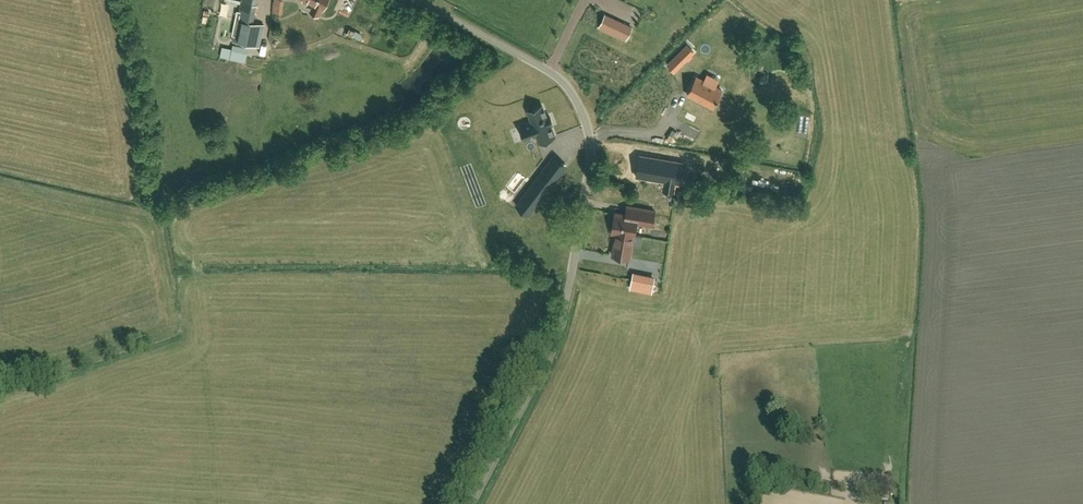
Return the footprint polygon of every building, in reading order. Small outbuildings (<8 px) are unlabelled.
[(233,43),(259,48),(264,25),(253,23),(258,0),(242,0),(233,43)] [(273,3),(273,13),(284,13),(284,4),(286,0),(274,0),(273,3)] [(314,5),(311,11),(319,15),(322,9),(323,9),(328,0),(304,0),(314,5)] [(605,16),(599,28),(612,34),(626,40),(631,27),(618,21),(612,18),(611,18),(606,15),(605,15),(605,16)] [(620,37),(601,66),(651,99),(660,86),(676,96),(686,81),(620,37)] [(691,55),(694,52),(687,46),(674,58),(668,65),(675,71),(681,65),(686,60),(691,55)] [(231,55),(231,59),(246,62),(246,57),(248,51),(233,48),(233,50),(231,55)] [(696,77),(687,94),(712,107),(721,90),(715,87),(704,81),(696,77)] [(528,123),(520,126),(525,140),(533,137),(537,135),(539,142),(555,136),(550,125),(554,124),(551,115),(546,117),(542,106),(528,111),(532,122),(528,123)] [(666,116),(656,113),(647,142),(654,144),(644,175),(653,178),(658,162),(670,166),(678,142),(671,140),(672,135),(681,137),(685,124),(678,122),(681,112),(668,108),(666,116)] [(690,117),(677,156),(688,159),(701,120),(690,117)] [(605,175),(629,184),(641,151),(617,143),(605,175)] [(557,178),(545,168),(516,205),(528,215),(557,178)] [(612,232),(634,236),(636,224),(652,226),(654,211),(637,208),(635,217),(615,213),(612,232)] [(634,236),(612,232),(617,233),(613,256),(629,259),(633,236),(634,236)] [(647,271),(649,263),(633,260),(632,268),(647,271)] [(654,279),(641,277),(639,289),(651,291),(654,279)]
